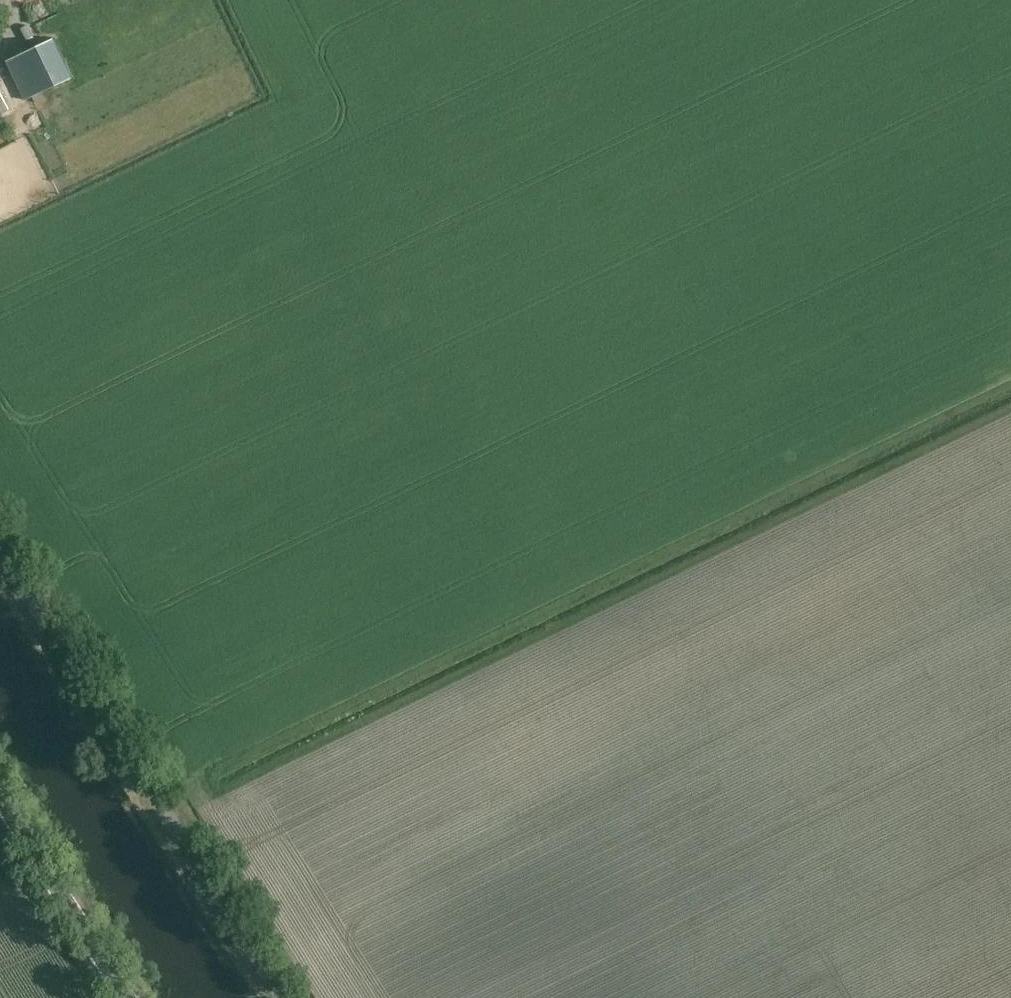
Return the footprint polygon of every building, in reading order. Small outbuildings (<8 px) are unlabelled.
[(71,78),(52,39),(6,62),(26,101),(71,78)] [(8,108),(0,91),(0,112),(8,108)]
